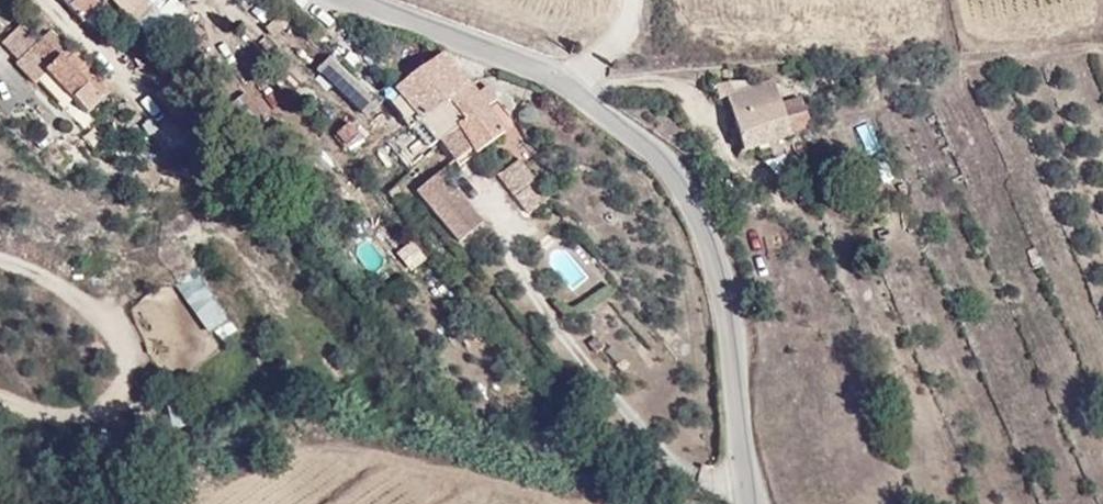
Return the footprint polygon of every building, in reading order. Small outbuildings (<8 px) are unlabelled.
[(63,4),(75,20),(100,1),(100,0),(68,0),(63,4)] [(100,1),(113,17),(114,16),(130,0),(100,0),(100,1)] [(161,24),(153,14),(142,0),(130,0),(114,16),(138,44),(161,24)] [(153,14),(167,0),(142,0),(153,14)] [(44,33),(23,53),(83,114),(97,100),(84,86),(57,59),(63,53),(44,33)] [(419,76),(431,65),(424,56),(411,67),(419,76)] [(494,108),(480,90),(469,98),(436,62),(431,65),(419,76),(393,96),(392,97),(419,129),(423,125),(443,147),(452,140),(483,116),(494,108)] [(377,112),(337,64),(324,74),(364,122),(377,112)] [(419,76),(411,67),(386,87),(393,96),(419,76)] [(92,79),(84,86),(97,100),(105,93),(92,79)] [(786,129),(779,107),(772,85),(733,96),(729,83),(709,88),(716,106),(722,107),(739,157),(810,134),(806,122),(786,129)] [(419,129),(392,97),(379,107),(406,140),(410,136),(419,129)] [(806,122),(799,101),(779,107),(786,129),(806,122)] [(503,140),(483,116),(452,140),(468,158),(473,164),(503,140)] [(428,159),(437,151),(443,147),(423,125),(419,129),(410,136),(428,159)] [(452,169),(468,158),(452,140),(443,147),(437,151),(452,169)] [(530,218),(545,207),(517,169),(497,184),(521,215),(525,212),(530,218)] [(435,175),(411,195),(454,248),(478,228),(435,175)] [(409,271),(426,259),(412,240),(395,251),(409,271)] [(175,284),(205,332),(228,317),(198,270),(175,284)]
